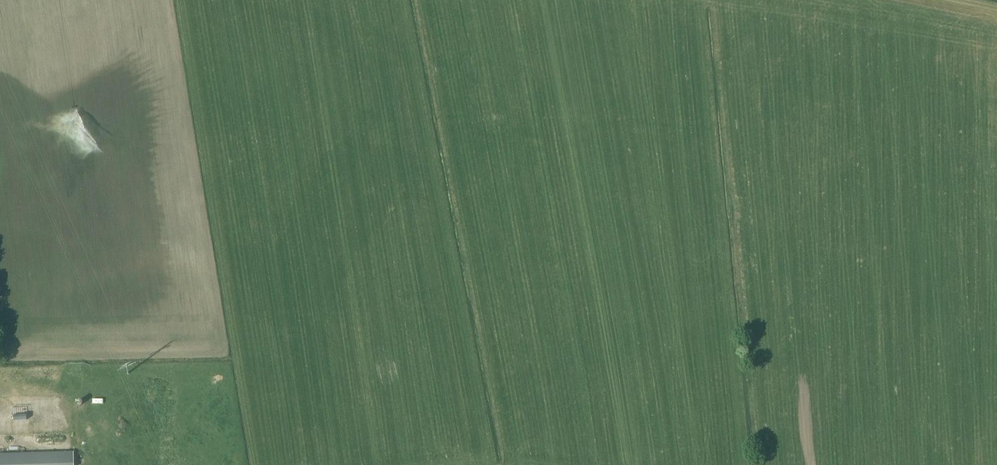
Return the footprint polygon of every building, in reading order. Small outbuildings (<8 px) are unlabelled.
[(27,440),(14,443),(15,449),(28,447),(27,440)] [(74,453),(0,455),(0,464),(74,464),(74,453)]
